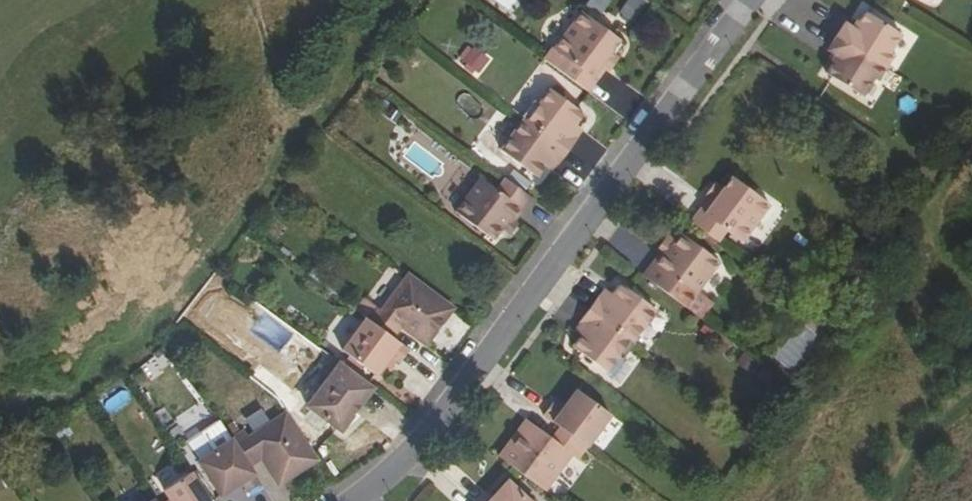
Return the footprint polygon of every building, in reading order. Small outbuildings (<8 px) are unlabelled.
[(620,15),(632,22),(644,0),(628,0),(620,15)] [(836,36),(886,67),(894,55),(890,52),(901,33),(865,10),(858,22),(856,20),(851,27),(845,23),(836,36)] [(607,67),(603,64),(611,53),(621,40),(583,11),(546,61),(589,92),(607,67)] [(827,49),(835,54),(830,60),(833,62),(825,73),(861,96),(873,78),(877,80),(886,67),(836,36),(827,49)] [(466,44),(455,66),(480,77),(490,56),(466,44)] [(611,70),(619,60),(611,53),(603,64),(607,67),(611,70)] [(522,118),(525,120),(568,151),(578,138),(572,134),(578,127),(576,125),(584,114),(550,88),(538,104),(534,101),(522,118)] [(568,151),(525,120),(502,151),(537,177),(544,166),(547,168),(553,160),(558,164),(568,151)] [(578,138),(583,131),(578,127),(572,134),(578,138)] [(547,168),(552,172),(558,164),(553,160),(547,168)] [(722,189),(714,200),(710,197),(691,222),(717,242),(726,231),(741,242),(770,204),(732,176),(722,189)] [(494,239),(502,227),(509,219),(513,223),(532,198),(505,178),(497,189),(481,177),(456,210),(494,239)] [(710,197),(714,200),(722,189),(714,183),(705,194),(710,197)] [(517,224),(513,223),(509,219),(502,227),(510,233),(517,224)] [(673,248),(667,255),(662,250),(643,276),(671,296),(680,285),(695,296),(721,262),(683,234),(673,248)] [(667,255),(673,248),(664,241),(659,248),(662,250),(667,255)] [(369,320),(394,339),(403,328),(407,322),(413,327),(409,333),(427,346),(455,309),(410,275),(382,313),(366,300),(358,311),(369,320)] [(609,292),(603,300),(599,297),(590,309),(632,340),(656,309),(620,283),(612,294),(609,292)] [(603,300),(609,292),(605,289),(599,297),(603,300)] [(632,340),(590,309),(580,322),(585,325),(579,334),(581,335),(573,346),(607,371),(619,356),(622,358),(635,342),(632,340)] [(369,320),(344,353),(376,377),(392,357),(401,364),(410,351),(394,339),(369,320)] [(407,322),(403,328),(409,333),(413,327),(407,322)] [(580,322),(574,330),(579,334),(585,325),(580,322)] [(793,375),(821,341),(800,324),(772,358),(793,375)] [(280,351),(296,362),(306,348),(290,337),(280,351)] [(342,431),(372,390),(334,362),(325,373),(331,378),(309,407),(342,431)] [(307,401),(322,371),(309,364),(294,395),(307,401)] [(562,429),(588,448),(611,416),(579,392),(564,412),(554,405),(545,417),(562,429)] [(545,432),(552,422),(533,409),(526,419),(545,432)] [(246,433),(234,441),(252,469),(264,461),(269,458),(273,464),(268,467),(280,486),(318,462),(287,414),(250,439),(246,433)] [(573,456),(579,460),(588,448),(562,429),(553,441),(550,445),(544,440),(547,436),(528,422),(502,458),(547,491),(573,456)] [(550,445),(553,441),(547,436),(544,440),(550,445)] [(252,469),(234,441),(201,463),(223,497),(243,484),(249,494),(263,485),(252,469)] [(269,458),(264,461),(268,467),(273,464),(269,458)] [(192,474),(166,491),(172,500),(210,500),(192,474)] [(494,500),(528,500),(510,484),(494,500)]
